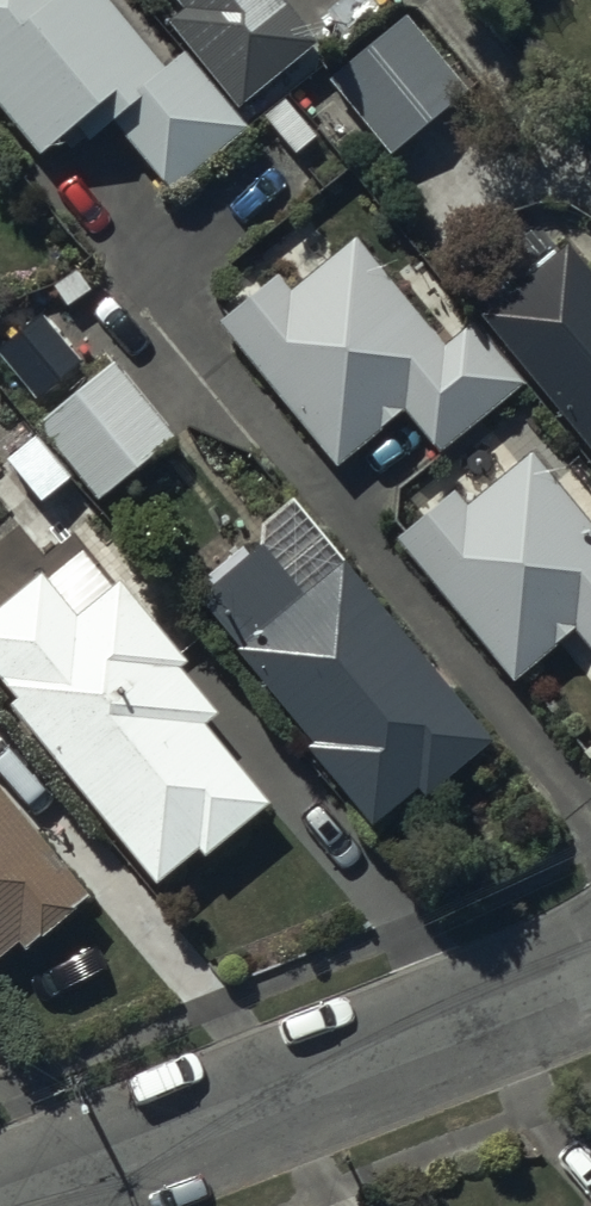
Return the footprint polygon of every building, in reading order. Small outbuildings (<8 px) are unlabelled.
[(37,177),(83,157),(89,164),(122,148),(168,210),(245,146),(184,71),(164,88),(89,0),(76,0),(71,5),(66,0),(0,0),(0,131),(37,177)] [(182,31),(170,41),(237,124),(316,60),(269,0),(157,0),(182,31)] [(405,19),(332,77),(391,151),(464,93),(405,19)] [(276,295),(217,342),(335,486),(404,431),(435,470),(523,401),(472,340),(441,364),(353,258),(289,311),(276,295)] [(479,340),(590,476),(590,302),(566,272),(479,340)] [(111,389),(40,445),(97,513),(169,459),(111,389)] [(393,558),(512,700),(573,649),(590,672),(590,546),(529,471),(466,525),(453,509),(393,558)] [(262,570),(196,620),(238,672),(302,621),(262,570)] [(14,709),(156,886),(201,850),(205,855),(267,806),(206,730),(222,718),(184,670),(188,664),(122,582),(77,619),(42,576),(0,609),(0,678),(19,702),(14,709)] [(238,672),(233,676),(310,769),(307,774),(371,855),(415,817),(423,825),(491,767),(343,588),(302,621),(238,672)] [(19,944),(26,953),(92,898),(0,786),(0,960),(19,944)]
